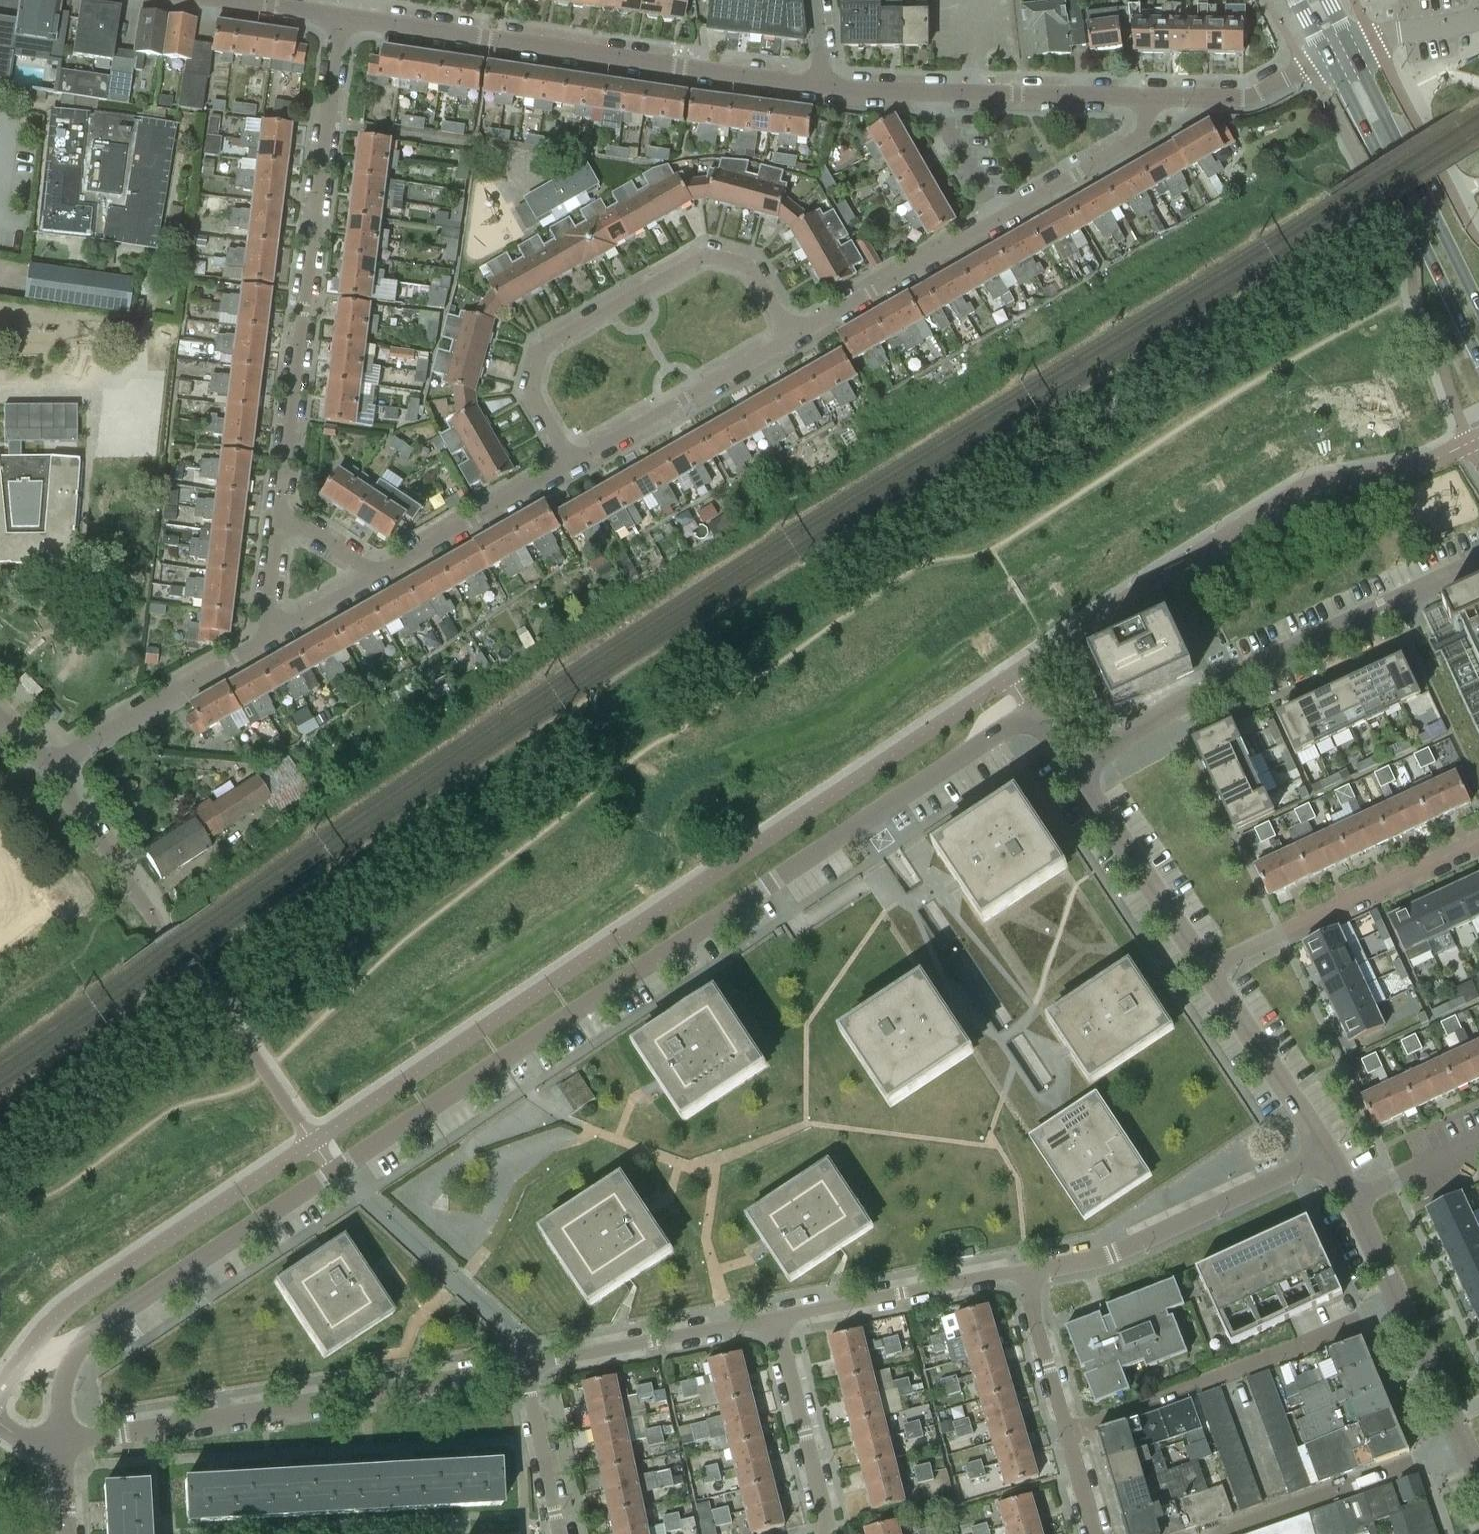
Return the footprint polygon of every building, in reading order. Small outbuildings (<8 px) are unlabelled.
[(61,63),(63,48),(69,13),(59,12),(61,0),(20,0),(16,25),(0,23),(0,85),(56,94),(60,70),(61,63)] [(613,10),(615,0),(591,0),(591,6),(613,10)] [(613,10),(637,13),(639,0),(615,0),(613,10)] [(660,17),(662,0),(639,0),(637,13),(660,17)] [(660,17),(683,20),(686,0),(662,0),(660,17)] [(726,32),(730,0),(710,0),(706,30),(726,32)] [(726,32),(745,35),(749,0),(730,0),(726,32)] [(764,37),(768,1),(761,0),(749,0),(745,35),(764,37)] [(764,37),(783,39),(788,0),(775,0),(775,2),(768,1),(764,37)] [(783,39),(803,41),(799,5),(793,5),(794,0),(792,0),(788,0),(783,39)] [(903,46),(902,12),(902,0),(892,0),(880,1),(880,6),(880,12),(879,12),(879,26),(879,46),(903,46)] [(1062,2),(1023,6),(1028,57),(1071,53),(1070,48),(1085,46),(1083,23),(1082,23),(1081,15),(1079,3),(1080,3),(1080,0),(1062,0),(1062,2)] [(100,4),(80,1),(72,56),(92,59),(100,4)] [(120,8),(100,4),(92,59),(112,62),(114,49),(120,8)] [(843,6),(843,26),(879,26),(879,12),(880,12),(880,6),(843,6)] [(1088,15),(1089,24),(1087,24),(1090,51),(1122,47),(1120,27),(1131,26),(1129,6),(1116,6),(1116,21),(1108,22),(1107,14),(1088,15)] [(1143,6),(1129,6),(1131,26),(1134,51),(1154,51),(1155,21),(1153,21),(1153,11),(1143,11),(1143,6)] [(1155,21),(1154,51),(1173,51),(1173,7),(1164,6),(1163,21),(1155,21)] [(1173,7),(1173,51),(1191,52),(1191,21),(1189,21),(1189,12),(1185,12),(1185,7),(1173,7)] [(1191,21),(1191,52),(1208,52),(1208,40),(1208,7),(1200,7),(1199,21),(1191,21)] [(1208,40),(1208,52),(1227,52),(1227,22),(1226,22),(1216,22),(1216,7),(1208,7),(1208,40)] [(1227,22),(1227,52),(1244,53),(1244,22),(1244,8),(1227,7),(1226,22),(1227,22)] [(163,57),(169,15),(140,11),(134,52),(114,49),(112,62),(109,77),(110,77),(107,101),(128,104),(133,70),(142,71),(145,54),(163,57)] [(928,12),(902,12),(903,46),(928,46),(928,12)] [(192,43),(195,19),(169,15),(163,57),(186,60),(184,74),(183,73),(178,108),(202,111),(202,109),(208,110),(209,100),(203,99),(207,79),(208,79),(212,53),(213,53),(214,46),(212,46),(192,43)] [(216,22),(212,46),(214,46),(213,53),(222,55),(221,62),(230,64),(232,54),(236,25),(216,22)] [(256,28),(236,25),(232,54),(244,56),(242,65),(250,67),(256,28)] [(879,46),(879,26),(843,26),(843,46),(879,46)] [(260,58),(271,60),(276,31),(256,28),(250,67),(258,68),(260,58)] [(296,34),(276,31),(271,60),(283,62),(282,71),(302,74),(306,47),(295,45),(296,34)] [(400,79),(405,50),(384,47),(383,57),(371,55),(367,84),(387,87),(389,78),(400,79)] [(418,91),(424,53),(405,50),(400,79),(412,81),(411,90),(418,91)] [(440,85),(444,56),(424,53),(418,91),(426,93),(428,84),(440,85)] [(458,97),(464,59),(444,56),(440,85),(451,87),(450,96),(458,97)] [(480,91),(484,62),(464,59),(458,97),(466,99),(468,90),(480,91)] [(60,70),(56,94),(62,94),(92,99),(107,101),(110,77),(109,77),(73,72),(74,65),(61,63),(60,70)] [(510,66),(489,63),(485,92),(497,94),(496,103),(504,104),(510,66)] [(513,97),(525,98),(529,69),(510,66),(504,104),(512,105),(513,97)] [(549,72),(529,69),(525,98),(537,100),(535,109),(543,110),(549,72)] [(569,75),(549,72),(543,110),(551,111),(553,103),(564,104),(569,75)] [(589,77),(569,75),(564,104),(576,106),(575,115),(583,116),(589,77)] [(592,108),(604,110),(608,80),(589,77),(583,116),(591,117),(592,108)] [(628,83),(608,80),(604,110),(602,126),(622,129),(623,122),(628,83)] [(632,114),(643,116),(648,86),(628,83),(623,122),(631,123),(632,114)] [(668,89),(648,86),(643,116),(655,118),(654,127),(662,128),(668,89)] [(688,92),(668,89),(662,128),(670,129),(671,120),(684,122),(688,92)] [(707,144),(713,96),(693,93),(689,123),(701,124),(699,143),(707,144)] [(61,104),(73,106),(91,108),(92,99),(62,94),(61,104)] [(729,128),(733,98),(713,96),(707,144),(715,145),(718,127),(729,128)] [(172,99),(159,97),(158,106),(171,108),(172,99)] [(753,101),(733,98),(729,128),(741,130),(738,148),(747,149),(753,101)] [(292,103),(276,100),(273,114),(290,117),(292,103)] [(753,101),(747,149),(755,150),(757,132),(769,133),(773,104),(753,101)] [(225,103),(214,102),(213,110),(224,112),(225,103)] [(244,114),(245,105),(234,104),(233,113),(244,114)] [(793,106),(773,104),(769,133),(781,135),(779,144),(788,145),(793,106)] [(245,105),(244,114),(254,116),(255,107),(245,105)] [(793,106),(788,145),(796,146),(797,137),(809,139),(813,109),(793,106)] [(52,111),(51,117),(39,233),(90,239),(91,233),(105,235),(104,240),(155,248),(174,127),(131,120),(132,118),(95,113),(95,115),(52,111)] [(416,112),(415,118),(413,127),(430,129),(432,117),(426,116),(427,113),(416,112)] [(895,116),(887,121),(869,131),(870,132),(862,136),(871,153),(906,134),(895,116)] [(210,117),(207,136),(217,137),(219,118),(210,117)] [(403,125),(413,127),(415,118),(404,117),(403,125)] [(242,131),(241,139),(288,145),(290,125),(262,121),(261,131),(251,130),(250,132),(242,131)] [(443,131),(453,132),(454,124),(444,122),(443,131)] [(1210,122),(1192,132),(1216,175),(1223,170),(1219,163),(1216,164),(1211,156),(1224,148),(1224,147),(1234,142),(1225,125),(1215,131),(1210,122)] [(465,125),(454,124),(453,132),(463,134),(465,125)] [(488,137),(499,139),(500,131),(489,129),(488,137)] [(510,132),(500,131),(499,139),(509,140),(510,132)] [(1174,142),(1174,143),(1188,168),(1189,168),(1197,163),(1203,173),(1205,171),(1209,179),(1216,175),(1192,132),(1174,142)] [(906,134),(871,153),(876,161),(884,156),(889,166),(915,151),(906,134)] [(528,144),(538,145),(539,137),(529,135),(528,144)] [(362,136),(359,156),(398,161),(399,152),(390,151),(392,139),(362,136)] [(549,138),(539,137),(538,145),(548,147),(549,138)] [(241,140),(233,139),(232,147),(240,148),(241,140)] [(285,165),(288,145),(241,139),(240,148),(248,149),(248,151),(258,152),(257,162),(285,165)] [(567,150),(578,151),(579,142),(569,141),(567,150)] [(590,144),(579,142),(578,151),(588,153),(590,144)] [(1174,143),(1158,152),(1181,194),(1188,189),(1184,182),(1186,181),(1181,172),(1188,168),(1174,143)] [(607,155),(617,157),(619,148),(608,147),(607,155)] [(647,156),(658,158),(659,149),(649,147),(647,156)] [(629,150),(619,148),(617,157),(628,158),(629,150)] [(669,151),(659,149),(658,158),(668,159),(669,151)] [(915,151),(889,166),(895,176),(887,181),(891,188),(925,169),(915,151)] [(1158,152),(1140,162),(1154,187),(1162,182),(1168,192),(1169,190),(1174,198),(1181,194),(1158,152)] [(785,165),(786,156),(776,154),(774,163),(785,165)] [(359,156),(357,176),(387,180),(388,168),(397,169),(398,161),(359,156)] [(796,157),(786,156),(785,165),(795,166),(796,157)] [(470,158),(461,157),(460,168),(468,169),(470,158)] [(710,170),(707,178),(713,178),(707,197),(725,202),(737,160),(722,159),(719,171),(710,168),(710,170)] [(213,178),(215,162),(205,160),(203,176),(213,178)] [(237,171),(236,179),(283,185),(285,165),(257,162),(241,160),(240,171),(237,171)] [(737,160),(725,202),(743,207),(754,168),(748,166),(749,162),(747,161),(737,160)] [(1140,162),(1122,172),(1146,214),(1154,209),(1150,203),(1152,202),(1146,192),(1154,187),(1140,162)] [(654,168),(677,208),(693,199),(682,181),(688,180),(683,172),(675,177),(668,166),(667,164),(654,168)] [(754,168),(743,207),(761,212),(769,184),(773,168),(761,165),(760,169),(754,168)] [(467,179),(468,169),(460,168),(458,178),(467,179)] [(550,212),(553,210),(582,193),(587,190),(589,193),(600,187),(589,168),(528,203),(516,210),(527,229),(539,222),(551,215),(550,212)] [(654,168),(643,175),(649,185),(644,187),(661,217),(677,208),(654,168)] [(769,184),(761,212),(780,217),(784,197),(786,189),(787,184),(781,183),(784,171),(773,168),(769,184)] [(818,172),(823,181),(831,177),(825,168),(818,172)] [(925,169),(891,188),(895,195),(903,191),(909,201),(935,186),(925,169)] [(1122,172),(1105,182),(1119,207),(1128,202),(1133,212),(1135,211),(1139,218),(1146,214),(1122,172)] [(1226,193),(1216,175),(1209,179),(1219,197),(1226,193)] [(357,176),(354,196),(393,201),(394,192),(398,193),(399,182),(386,180),(387,180),(357,176)] [(836,186),(831,177),(823,181),(828,191),(836,186)] [(707,178),(688,180),(682,181),(693,199),(707,197),(713,178),(707,178)] [(280,205),(283,185),(236,179),(235,188),(243,189),(243,191),(253,192),(252,201),(280,205)] [(632,181),(623,186),(646,226),(661,217),(644,187),(638,191),(632,181)] [(1105,182),(1088,192),(1112,233),(1118,244),(1125,240),(1115,222),(1125,217),(1119,207),(1105,182)] [(623,186),(612,193),(617,203),(613,205),(630,235),(646,226),(623,186)] [(935,186),(909,201),(915,211),(907,216),(911,223),(945,203),(935,186)] [(1088,192),(1070,202),(1066,205),(1080,230),(1093,222),(1098,231),(1100,230),(1104,237),(1112,233),(1088,192)] [(354,196),(352,216),(382,219),(383,208),(392,209),(393,201),(354,196)] [(780,217),(791,227),(809,216),(784,197),(780,217)] [(455,199),(454,210),(462,211),(464,200),(455,199)] [(601,199),(591,205),(614,244),(630,235),(613,205),(607,209),(601,199)] [(278,225),(280,205),(252,201),(250,216),(242,215),(242,212),(232,211),(231,219),(278,225)] [(838,206),(843,216),(851,211),(845,202),(838,206)] [(955,221),(945,203),(911,223),(915,230),(923,225),(929,236),(955,221)] [(591,205),(580,211),(586,221),(581,224),(599,256),(615,247),(614,244),(591,205)] [(1066,205),(1048,215),(1072,256),(1079,252),(1075,245),(1077,244),(1071,235),(1080,230),(1066,205)] [(821,210),(809,216),(791,227),(800,242),(840,219),(834,209),(824,215),(821,210)] [(1166,231),(1165,230),(1154,209),(1146,214),(1158,235),(1166,231)] [(460,230),(462,211),(454,210),(452,221),(449,220),(449,214),(438,213),(436,227),(460,230)] [(856,220),(851,211),(843,216),(848,225),(856,220)] [(1048,215),(1031,225),(1045,250),(1053,245),(1058,254),(1060,253),(1064,261),(1072,256),(1048,215)] [(380,231),(382,219),(352,216),(349,236),(388,240),(389,232),(380,231)] [(570,217),(559,223),(582,263),(584,265),(599,256),(581,224),(576,227),(570,217)] [(276,245),(278,225),(231,219),(230,227),(238,228),(238,230),(248,232),(247,241),(276,245)] [(840,219),(800,242),(809,258),(839,241),(836,236),(846,230),(840,219)] [(555,239),(549,242),(566,272),(582,263),(559,223),(549,228),(555,239)] [(1031,225),(1015,234),(1039,275),(1036,276),(1040,283),(1047,279),(1043,273),(1044,272),(1040,264),(1036,266),(1031,258),(1045,250),(1031,225)] [(1022,284),(1036,276),(1039,275),(1015,234),(998,243),(1022,284)] [(539,235),(528,241),(551,281),(566,272),(549,242),(544,245),(539,235)] [(206,237),(197,236),(196,246),(205,247),(206,237)] [(387,248),(388,240),(349,236),(347,255),(377,259),(378,247),(387,248)] [(864,251),(871,247),(866,237),(858,242),(864,251)] [(448,249),(457,250),(458,239),(450,238),(448,249)] [(273,264),(276,245),(247,241),(246,250),(236,249),(235,251),(227,250),(226,259),(273,264)] [(528,241),(518,247),(524,257),(518,260),(535,290),(551,281),(528,241)] [(839,241),(809,258),(818,274),(858,251),(852,241),(842,247),(839,241)] [(998,243),(982,253),(996,278),(997,277),(1001,286),(1005,294),(1009,292),(1006,286),(1016,281),(1019,286),(1022,284),(998,243)] [(881,263),(871,247),(864,251),(874,268),(881,263)] [(456,260),(457,250),(448,249),(447,259),(456,260)] [(858,251),(818,274),(827,290),(836,285),(857,273),(854,267),(864,261),(858,251)] [(507,253),(497,258),(520,298),(535,290),(518,260),(513,263),(507,253)] [(982,253),(965,263),(979,287),(984,285),(989,294),(990,293),(995,300),(1003,296),(1005,294),(1001,286),(997,277),(996,278),(982,253)] [(347,255),(344,275),(383,280),(384,272),(375,271),(377,259),(347,255)] [(487,278),(493,289),(504,308),(520,298),(497,258),(487,264),(493,275),(487,278)] [(224,260),(213,259),(213,267),(223,268),(224,260)] [(271,285),(273,264),(226,259),(225,267),(233,268),(233,270),(230,270),(229,280),(242,282),(271,285)] [(965,263),(948,272),(962,297),(979,287),(965,263)] [(30,265),(25,299),(128,313),(133,279),(30,265)] [(430,287),(450,290),(452,273),(441,271),(440,275),(432,274),(430,287)] [(948,272),(931,282),(955,323),(975,312),(970,304),(966,306),(962,297),(948,272)] [(342,296),(372,300),(373,287),(382,288),(383,280),(344,275),(342,296)] [(931,282),(909,294),(924,319),(931,315),(936,324),(938,322),(942,330),(955,323),(931,282)] [(222,296),(221,304),(267,310),(270,289),(231,285),(230,297),(222,296)] [(445,309),(447,300),(449,290),(450,290),(430,287),(430,288),(431,288),(428,307),(445,309)] [(493,289),(474,315),(494,320),(504,308),(493,289)] [(1014,299),(1009,292),(1005,294),(1003,296),(1007,303),(1014,299)] [(924,319),(909,294),(891,304),(915,346),(922,342),(918,334),(919,333),(914,325),(924,320),(924,319)] [(341,300),(341,302),(339,321),(378,326),(379,317),(370,316),(371,304),(341,300)] [(144,302),(135,301),(133,317),(142,318),(144,302)] [(448,315),(445,326),(490,338),(494,320),(474,315),(462,311),(463,304),(452,301),(448,315)] [(265,330),(267,310),(221,304),(220,312),(228,313),(228,315),(238,317),(237,326),(265,330)] [(891,304),(874,314),(888,340),(898,335),(902,343),(903,342),(908,350),(915,346),(891,304)] [(874,314),(856,324),(880,366),(888,362),(898,356),(888,340),(874,314)] [(336,341),(366,345),(367,332),(377,334),(378,326),(339,321),(336,341)] [(439,323),(437,322),(430,321),(428,332),(437,333),(439,323)] [(853,360),(854,360),(864,354),(873,370),(880,366),(856,324),(838,334),(853,360)] [(216,344),(224,345),(263,350),(265,330),(237,326),(237,327),(222,325),(221,336),(217,335),(216,344)] [(445,326),(442,338),(453,341),(452,346),(485,355),(490,338),(445,326)] [(435,344),(437,333),(428,332),(427,342),(435,344)] [(334,361),(373,366),(374,357),(364,356),(366,345),(336,341),(334,361)] [(260,370),(263,350),(224,345),(216,344),(215,352),(223,353),(223,355),(233,356),(232,366),(260,370)] [(439,349),(436,361),(480,373),(485,355),(452,346),(450,352),(439,349)] [(382,356),(415,360),(416,352),(383,348),(382,356)] [(176,360),(185,361),(186,350),(177,349),(176,360)] [(842,351),(824,361),(849,403),(856,399),(846,382),(856,377),(857,376),(843,350),(842,351)] [(419,360),(418,371),(426,372),(428,362),(419,360)] [(331,381),(361,384),(362,372),(372,373),(373,366),(334,361),(331,381)] [(436,361),(433,372),(435,373),(444,375),(442,382),(455,386),(475,391),(480,373),(436,361)] [(824,361),(807,371),(822,396),(831,413),(841,407),(849,403),(824,361)] [(212,375),(211,384),(258,389),(260,370),(232,366),(221,365),(220,374),(220,376),(212,375)] [(425,383),(426,372),(418,371),(416,381),(425,383)] [(807,371),(790,381),(814,423),(821,418),(812,402),(822,396),(807,371)] [(331,381),(329,401),(368,406),(369,397),(359,396),(361,384),(331,381)] [(790,381),(772,390),(787,416),(797,410),(806,427),(814,423),(790,381)] [(191,384),(178,383),(177,396),(190,397),(191,384)] [(255,409),(258,389),(211,384),(210,392),(218,393),(218,395),(228,397),(227,406),(255,409)] [(455,386),(459,417),(477,407),(475,391),(455,386)] [(772,390),(755,400),(779,443),(786,439),(785,437),(795,431),(794,428),(787,416),(772,390)] [(409,411),(418,412),(420,399),(419,398),(419,396),(411,395),(409,411)] [(755,400),(738,410),(752,436),(762,430),(772,447),(779,443),(755,400)] [(367,413),(368,406),(329,401),(326,421),(356,425),(358,412),(367,413)] [(207,415),(206,423),(253,429),(255,409),(227,406),(209,404),(208,415),(207,415)] [(451,430),(441,435),(446,446),(486,423),(477,407),(459,417),(447,424),(451,430)] [(79,459),(50,457),(50,458),(21,458),(21,446),(76,446),(76,409),(3,409),(3,447),(7,446),(7,457),(0,458),(0,565),(9,564),(41,564),(71,566),(79,459)] [(738,410),(720,420),(744,463),(751,459),(742,442),(752,436),(738,410)] [(416,423),(418,412),(409,411),(408,422),(416,423)] [(702,431),(698,433),(713,459),(717,456),(728,450),(737,466),(735,472),(737,476),(747,470),(743,463),(744,463),(720,420),(702,431)] [(250,450),(253,429),(206,423),(205,432),(213,433),(213,435),(223,436),(222,446),(250,450)] [(486,423),(446,446),(453,456),(463,450),(466,455),(495,438),(486,423)] [(325,426),(324,435),(335,437),(337,427),(325,426)] [(698,433),(680,443),(704,486),(712,481),(702,465),(712,459),(713,459),(698,433)] [(404,444),(412,449),(416,443),(403,434),(399,440),(396,438),(391,445),(399,451),(404,444)] [(438,437),(431,441),(435,448),(442,444),(438,437)] [(469,461),(459,467),(464,477),(504,454),(495,438),(466,455),(469,461)] [(680,443),(663,453),(678,479),(688,473),(697,490),(704,486),(680,443)] [(404,444),(399,451),(408,457),(413,450),(412,449),(404,444)] [(222,450),(221,452),(220,460),(210,459),(209,461),(201,460),(200,469),(247,474),(250,454),(222,450)] [(663,453),(645,463),(669,505),(677,501),(667,485),(678,479),(663,453)] [(504,454),(464,477),(470,487),(481,482),(484,487),(507,474),(514,470),(504,454)] [(645,463),(628,473),(643,499),(653,493),(662,509),(669,505),(645,463)] [(169,465),(167,479),(178,480),(180,466),(169,465)] [(340,505),(362,472),(355,468),(350,475),(339,468),(323,493),(340,505)] [(245,494),(247,474),(200,469),(199,477),(207,478),(207,480),(218,481),(216,491),(245,494)] [(340,505),(357,516),(373,491),(363,484),(368,477),(362,472),(340,505)] [(628,473),(611,483),(635,525),(642,521),(632,505),(643,499),(628,473)] [(381,480),(373,491),(357,516),(373,527),(398,491),(381,480)] [(611,483),(593,493),(608,519),(618,513),(627,530),(635,525),(611,483)] [(459,493),(464,503),(471,498),(466,488),(459,493)] [(177,491),(166,490),(165,505),(176,506),(177,491)] [(197,494),(195,509),(242,514),(245,494),(216,491),(216,496),(197,494)] [(391,538),(406,515),(414,521),(423,507),(398,491),(373,527),(391,538)] [(593,493),(576,503),(600,545),(607,541),(598,525),(608,519),(593,493)] [(444,501),(450,511),(459,506),(453,496),(444,501)] [(561,528),(546,502),(528,512),(552,554),(559,550),(555,542),(556,542),(551,533),(561,528)] [(576,503),(558,513),(573,539),(583,533),(593,549),(600,545),(576,503)] [(712,503),(698,512),(705,521),(718,513),(712,503)] [(165,506),(164,519),(175,520),(177,508),(165,506)] [(240,534),(242,514),(195,509),(194,520),(200,521),(199,529),(200,530),(201,529),(212,531),(240,534)] [(728,509),(706,522),(714,536),(731,525),(736,521),(728,509)] [(552,554),(528,512),(511,522),(525,548),(534,543),(539,551),(540,550),(545,558),(552,554)] [(535,564),(525,548),(511,522),(493,532),(517,574),(535,564)] [(191,540),(191,549),(237,554),(240,534),(212,531),(201,529),(200,530),(199,539),(199,541),(191,540)] [(476,543),(490,568),(504,560),(509,569),(506,571),(510,579),(517,574),(493,532),(475,542),(476,543)] [(177,547),(178,538),(162,536),(161,545),(177,547)] [(476,543),(458,553),(481,594),(489,589),(485,582),(486,581),(481,572),(490,568),(476,543)] [(235,574),(237,554),(191,549),(190,557),(198,558),(197,560),(208,561),(207,571),(235,574)] [(640,577),(624,551),(609,560),(625,586),(640,577)] [(564,560),(560,552),(553,556),(557,563),(564,560)] [(441,563),(454,588),(469,579),(474,588),(471,590),(475,598),(481,594),(458,553),(441,563)] [(441,563),(423,573),(447,614),(455,609),(450,602),(447,604),(442,595),(454,588),(441,563)] [(598,571),(604,583),(617,576),(610,564),(598,571)] [(232,593),(235,574),(207,571),(206,580),(195,578),(195,581),(187,580),(186,588),(232,593)] [(407,583),(421,607),(430,602),(435,610),(436,610),(440,617),(447,614),(423,573),(407,583)] [(411,612),(421,607),(407,583),(389,592),(413,633),(414,634),(420,630),(415,621),(416,620),(411,612)] [(1478,626),(1478,584),(1442,602),(1454,627),(1475,617),(1478,626)] [(170,587),(169,597),(181,598),(182,588),(170,587)] [(230,613),(232,593),(186,588),(185,596),(193,597),(193,599),(203,601),(202,610),(230,613)] [(413,633),(389,592),(372,603),(386,627),(399,619),(405,628),(401,630),(405,637),(413,633)] [(550,610),(545,602),(538,606),(544,614),(550,610)] [(386,627),(372,603),(354,612),(378,653),(382,661),(389,657),(381,641),(377,643),(372,635),(386,627)] [(149,616),(165,617),(166,607),(150,605),(149,616)] [(227,635),(230,613),(202,610),(200,626),(189,624),(187,641),(203,643),(216,645),(218,633),(227,635)] [(354,612),(336,623),(332,625),(346,649),(360,642),(365,650),(366,649),(371,657),(378,653),(354,612)] [(447,641),(458,635),(449,620),(438,627),(447,641)] [(1116,710),(1185,678),(1194,673),(1182,648),(1169,621),(1091,657),(1116,710)] [(332,625),(314,635),(338,676),(345,672),(341,664),(337,666),(332,657),(346,649),(332,625)] [(297,645),(311,670),(320,664),(325,673),(326,672),(337,691),(342,688),(336,677),(338,676),(314,635),(297,645)] [(203,643),(187,641),(186,650),(202,652),(203,643)] [(302,675),(311,670),(297,645),(280,655),(303,696),(310,692),(306,684),(307,683),(302,675)] [(146,649),(145,665),(157,666),(158,650),(146,649)] [(296,700),(303,696),(280,655),(262,665),(276,689),(285,684),(290,693),(291,692),(296,700)] [(1402,660),(1385,668),(1402,705),(1420,697),(1402,660)] [(262,665),(246,674),(269,715),(275,712),(271,704),(272,703),(267,695),(276,689),(262,665)] [(1385,668),(1367,676),(1384,713),(1402,705),(1385,668)] [(479,678),(475,670),(456,681),(460,689),(479,678)] [(228,685),(242,709),(251,704),(255,712),(256,712),(261,720),(269,715),(246,674),(228,685)] [(35,698),(42,691),(25,675),(18,681),(18,682),(35,698)] [(1367,676),(1350,684),(1367,721),(1384,713),(1367,676)] [(443,679),(425,689),(432,702),(450,693),(443,679)] [(227,684),(209,694),(234,736),(241,732),(237,725),(238,724),(233,715),(242,710),(242,709),(228,685),(227,684)] [(1350,684),(1332,693),(1349,730),(1367,721),(1350,684)] [(1332,693),(1314,701),(1332,738),(1349,730),(1332,693)] [(234,736),(209,694),(192,704),(197,713),(186,719),(196,736),(214,726),(219,735),(222,733),(227,740),(234,736)] [(1314,701),(1297,709),(1314,746),(1332,738),(1314,701)] [(1314,746),(1297,709),(1279,717),(1296,754),(1314,746)] [(318,722),(325,718),(321,710),(314,714),(318,722)] [(302,734),(318,725),(312,715),(296,724),(302,734)] [(1270,732),(1278,729),(1273,720),(1266,723),(1270,732)] [(1232,724),(1195,741),(1204,760),(1241,742),(1232,724)] [(1270,732),(1275,742),(1282,738),(1278,729),(1270,732)] [(273,752),(284,744),(277,732),(265,740),(273,752)] [(1429,741),(1426,733),(1416,737),(1420,745),(1429,741)] [(1399,745),(1403,753),(1412,749),(1408,741),(1399,745)] [(1212,777),(1249,760),(1241,742),(1204,760),(1212,777)] [(1403,753),(1399,745),(1390,750),(1394,757),(1403,753)] [(1428,748),(1421,752),(1428,767),(1436,763),(1428,748)] [(1285,764),(1292,760),(1288,751),(1281,755),(1285,764)] [(1421,752),(1414,755),(1421,770),(1428,767),(1421,752)] [(1364,762),(1368,769),(1377,765),(1373,757),(1364,762)] [(1220,794),(1257,777),(1249,760),(1212,777),(1220,794)] [(1292,760),(1285,764),(1289,773),(1297,770),(1292,760)] [(1368,769),(1364,762),(1355,766),(1359,773),(1368,769)] [(1389,767),(1382,770),(1389,785),(1396,782),(1389,767)] [(1382,770),(1374,774),(1381,788),(1389,785),(1382,770)] [(1436,781),(1450,812),(1471,803),(1456,772),(1436,781)] [(1330,778),(1333,785),(1342,781),(1339,773),(1330,778)] [(270,797),(258,777),(213,806),(212,804),(142,849),(161,879),(212,846),(206,838),(265,800),(270,797)] [(1265,795),(1257,777),(1220,794),(1228,812),(1265,795)] [(1333,785),(1330,778),(1320,782),(1324,789),(1333,785)] [(1430,821),(1450,812),(1436,781),(1416,791),(1430,821)] [(1320,782),(1311,786),(1315,794),(1324,789),(1320,782)] [(1349,785),(1342,789),(1349,804),(1356,800),(1349,785)] [(1302,800),(1309,796),(1305,787),(1298,790),(1302,800)] [(1342,789),(1334,792),(1341,807),(1349,804),(1342,789)] [(1430,821),(1416,791),(1396,800),(1410,831),(1430,821)] [(1228,812),(1237,830),(1274,813),(1265,795),(1228,812)] [(984,921),(994,914),(989,907),(1003,898),(1007,905),(1053,876),(1047,867),(1059,859),(1060,862),(1062,861),(1044,834),(1037,839),(1028,826),(1036,821),(1021,799),(1008,808),(1004,802),(1005,801),(1004,800),(941,842),(941,843),(943,842),(951,854),(943,859),(949,868),(960,885),(984,921)] [(1390,840),(1410,831),(1396,800),(1376,809),(1390,840)] [(1309,804),(1301,807),(1309,822),(1316,819),(1309,804)] [(1301,807),(1294,811),(1302,826),(1309,822),(1301,807)] [(1390,840),(1376,809),(1356,819),(1370,849),(1390,840)] [(1350,859),(1370,849),(1356,819),(1336,828),(1350,859)] [(1269,822),(1262,826),(1269,841),(1276,837),(1269,822)] [(1262,826),(1254,829),(1261,844),(1269,841),(1262,826)] [(1336,828),(1316,837),(1330,868),(1350,859),(1336,828)] [(1330,868),(1316,837),(1296,846),(1310,877),(1330,868)] [(1276,856),(1290,886),(1310,877),(1296,846),(1276,856)] [(1269,896),(1290,886),(1276,856),(1255,865),(1269,896)] [(1478,918),(1478,883),(1476,877),(1454,887),(1471,922),(1478,918)] [(1449,932),(1471,922),(1454,887),(1433,897),(1449,932)] [(1427,943),(1449,932),(1433,897),(1411,907),(1427,943)] [(1405,953),(1427,943),(1411,907),(1388,917),(1405,953)] [(1375,924),(1379,933),(1386,929),(1382,920),(1375,924)] [(1303,944),(1312,964),(1348,947),(1338,927),(1303,944)] [(1386,929),(1379,933),(1383,942),(1390,939),(1386,929)] [(1357,967),(1348,947),(1312,964),(1321,984),(1357,967)] [(1393,963),(1397,972),(1404,969),(1400,960),(1393,963)] [(1321,984),(1330,1003),(1366,987),(1357,967),(1321,984)] [(1055,1013),(1064,1026),(1058,1030),(1057,1029),(1056,1029),(1068,1048),(1086,1075),(1100,1066),(1103,1072),(1102,1073),(1103,1074),(1145,1047),(1140,1039),(1153,1031),(1158,1038),(1172,1028),(1137,975),(1136,976),(1137,978),(1131,982),(1122,968),(1055,1013)] [(1409,978),(1404,969),(1397,972),(1401,981),(1409,978)] [(900,992),(854,1022),(859,1029),(847,1038),(846,1036),(844,1037),(862,1064),(870,1058),(878,1071),(871,1076),(886,1098),(900,1089),(903,1095),(902,1096),(903,1097),(966,1055),(966,1054),(964,1055),(956,1043),(964,1038),(946,1012),(923,977),(913,983),(918,990),(905,999),(900,992)] [(1375,1007),(1366,987),(1330,1003),(1340,1023),(1375,1007)] [(765,1065),(716,990),(634,1044),(658,1081),(684,1119),(765,1065)] [(1454,1001),(1458,1008),(1467,1004),(1463,996),(1454,1001)] [(1458,1008),(1454,1001),(1445,1005),(1448,1012),(1458,1008)] [(1375,1007),(1340,1023),(1349,1044),(1385,1027),(1375,1007)] [(1425,1012),(1417,1016),(1421,1025),(1429,1021),(1425,1012)] [(1468,1012),(1461,1015),(1464,1022),(1471,1019),(1468,1012)] [(1448,1020),(1441,1023),(1447,1038),(1455,1035),(1448,1020)] [(1416,1035),(1408,1038),(1415,1053),(1422,1050),(1416,1035)] [(1408,1038),(1401,1042),(1408,1057),(1415,1053),(1408,1038)] [(1462,1049),(1476,1080),(1478,1079),(1478,1042),(1462,1049)] [(1456,1090),(1476,1080),(1462,1049),(1442,1059),(1456,1090)] [(1376,1054),(1368,1057),(1375,1072),(1383,1068),(1376,1054)] [(1368,1057),(1361,1060),(1368,1075),(1375,1072),(1368,1057)] [(1442,1059),(1422,1068),(1436,1099),(1456,1090),(1442,1059)] [(1416,1108),(1436,1099),(1422,1068),(1402,1077),(1416,1108)] [(595,1098),(578,1074),(558,1087),(575,1112),(595,1098)] [(1402,1077),(1382,1086),(1396,1117),(1416,1108),(1402,1077)] [(1376,1127),(1396,1117),(1382,1086),(1361,1096),(1376,1127)] [(1096,1094),(1061,1117),(1038,1132),(1047,1145),(1042,1149),(1041,1148),(1039,1149),(1080,1211),(1094,1203),(1099,1210),(1144,1180),(1143,1178),(1142,1179),(1134,1167),(1141,1162),(1114,1120),(1112,1121),(1113,1122),(1107,1126),(1098,1113),(1106,1108),(1096,1094)] [(872,1227),(829,1162),(748,1216),(767,1245),(790,1281),(872,1227)] [(541,1229),(590,1304),(672,1250),(646,1211),(622,1175),(541,1229)] [(1436,1230),(1471,1213),(1461,1193),(1426,1210),(1436,1230)] [(1445,1250),(1478,1234),(1478,1231),(1471,1213),(1436,1230),(1445,1250)] [(1344,1293),(1309,1217),(1198,1269),(1210,1295),(1213,1300),(1219,1314),(1233,1345),(1344,1293)] [(1445,1250),(1454,1270),(1478,1259),(1478,1234),(1445,1250)] [(275,1282),(324,1356),(392,1312),(367,1274),(343,1237),(275,1282)] [(957,1259),(974,1256),(973,1248),(955,1252),(957,1259)] [(1478,1284),(1478,1259),(1454,1270),(1464,1291),(1478,1284)] [(1187,1327),(1219,1314),(1213,1300),(1209,1302),(1207,1296),(1210,1295),(1198,1269),(1106,1305),(1111,1316),(1103,1319),(1100,1313),(1065,1327),(1081,1367),(1081,1368),(1085,1367),(1088,1375),(1084,1376),(1085,1377),(1095,1403),(1094,1403),(1095,1404),(1130,1390),(1122,1370),(1144,1362),(1146,1369),(1188,1352),(1177,1326),(1185,1323),(1187,1327)] [(1478,1308),(1478,1284),(1464,1291),(1473,1311),(1478,1308)] [(955,1339),(995,1327),(989,1305),(956,1315),(961,1330),(953,1333),(955,1339)] [(965,1346),(969,1358),(1001,1348),(995,1327),(955,1339),(958,1348),(965,1346)] [(863,1329),(830,1337),(835,1360),(868,1351),(877,1349),(875,1342),(875,1340),(866,1342),(863,1329)] [(931,1337),(933,1346),(949,1341),(947,1333),(931,1337)] [(882,1340),(884,1348),(900,1344),(898,1335),(882,1340)] [(1372,1363),(1362,1338),(1312,1356),(1318,1369),(1295,1379),(1289,1364),(1277,1369),(1287,1397),(1372,1363)] [(951,1349),(949,1341),(933,1346),(935,1354),(951,1349)] [(903,1352),(900,1344),(884,1348),(886,1356),(903,1352)] [(1007,1369),(1001,1348),(969,1358),(975,1379),(1007,1369)] [(835,1360),(840,1381),(873,1373),(868,1351),(835,1360)] [(715,1383),(747,1375),(742,1352),(709,1360),(715,1383)] [(1382,1387),(1372,1363),(1287,1397),(1291,1408),(1304,1403),(1305,1407),(1292,1412),(1296,1421),(1349,1401),(1382,1387)] [(1007,1369),(975,1379),(981,1400),(1014,1391),(1007,1369)] [(1248,1379),(1251,1390),(1273,1381),(1269,1371),(1248,1379)] [(840,1381),(846,1402),(879,1394),(873,1373),(840,1381)] [(753,1396),(747,1375),(715,1383),(720,1404),(753,1396)] [(617,1376),(583,1383),(588,1405),(621,1399),(629,1397),(627,1389),(620,1391),(617,1376)] [(943,1388),(959,1384),(957,1376),(941,1380),(943,1388)] [(892,1382),(895,1390),(911,1386),(909,1378),(892,1382)] [(680,1383),(682,1391),(699,1387),(697,1379),(680,1383)] [(1277,1392),(1273,1381),(1251,1390),(1255,1400),(1277,1392)] [(636,1387),(637,1395),(654,1392),(652,1383),(636,1387)] [(672,1393),(682,1391),(680,1383),(670,1385),(672,1393)] [(961,1392),(959,1384),(943,1388),(945,1397),(961,1392)] [(913,1394),(911,1386),(895,1390),(897,1398),(913,1394)] [(699,1387),(682,1391),(685,1399),(701,1395),(699,1387)] [(1360,1424),(1392,1410),(1382,1387),(1349,1401),(1296,1421),(1305,1446),(1359,1423),(1360,1424)] [(1224,1398),(1220,1388),(1199,1396),(1202,1406),(1224,1398)] [(639,1403),(655,1400),(656,1403),(667,1400),(665,1390),(654,1393),(654,1392),(637,1395),(639,1403)] [(1020,1412),(1014,1391),(981,1400),(987,1421),(1020,1412)] [(1280,1402),(1277,1392),(1255,1400),(1259,1411),(1280,1402)] [(846,1402),(851,1424),(884,1416),(879,1394),(846,1402)] [(758,1417),(753,1396),(720,1404),(723,1415),(710,1418),(710,1420),(691,1425),(693,1433),(758,1417)] [(621,1399),(588,1405),(593,1427),(626,1420),(623,1408),(631,1407),(629,1397),(621,1399)] [(1202,1406),(1206,1417),(1228,1409),(1224,1398),(1202,1406)] [(1186,1434),(1202,1429),(1191,1399),(1128,1422),(1127,1423),(1126,1422),(1096,1431),(1104,1459),(1158,1443),(1186,1434)] [(1284,1413),(1280,1402),(1259,1411),(1263,1421),(1284,1413)] [(1206,1417),(1210,1427),(1232,1419),(1228,1409),(1206,1417)] [(1409,1452),(1392,1410),(1360,1424),(1359,1423),(1305,1446),(1319,1483),(1409,1452)] [(987,1421),(993,1442),(1026,1433),(1020,1412),(987,1421)] [(1288,1423),(1284,1413),(1263,1421),(1267,1431),(1288,1423)] [(851,1424),(856,1445),(889,1437),(884,1416),(851,1424)] [(731,1447),(763,1439),(758,1417),(693,1433),(695,1441),(710,1438),(711,1440),(728,1435),(731,1447)] [(955,1431),(971,1426),(969,1418),(953,1423),(955,1431)] [(951,1419),(941,1422),(944,1434),(954,1431),(951,1419)] [(1210,1427),(1214,1438),(1235,1430),(1232,1419),(1210,1427)] [(593,1427),(597,1449),(646,1438),(663,1435),(661,1427),(646,1430),(646,1428),(628,1432),(626,1420),(593,1427)] [(920,1421),(903,1425),(905,1433),(922,1429),(920,1421)] [(1292,1434),(1288,1423),(1267,1431),(1270,1442),(1292,1434)] [(974,1434),(971,1426),(955,1431),(958,1439),(974,1434)] [(924,1437),(922,1429),(905,1433),(907,1441),(924,1437)] [(1196,1461),(1211,1456),(1212,1456),(1202,1429),(1186,1434),(1191,1449),(1186,1451),(1190,1463),(1196,1461)] [(1214,1438),(1218,1448),(1239,1440),(1235,1430),(1214,1438)] [(693,1433),(683,1436),(681,1436),(683,1444),(695,1441),(693,1433)] [(1032,1454),(1026,1433),(993,1442),(999,1464),(1032,1454)] [(1296,1444),(1292,1434),(1270,1442),(1274,1452),(1296,1444)] [(664,1443),(663,1435),(646,1438),(648,1447),(664,1443)] [(856,1445),(862,1467),(895,1458),(889,1437),(856,1445)] [(731,1447),(736,1468),(769,1460),(763,1439),(731,1447)] [(1239,1440),(1218,1448),(1222,1458),(1243,1451),(1239,1440)] [(597,1449),(602,1470),(635,1463),(630,1442),(597,1449)] [(1137,1482),(1167,1471),(1158,1443),(1104,1459),(1113,1488),(1137,1482)] [(1300,1454),(1296,1444),(1274,1452),(1278,1462),(1300,1454)] [(1243,1451),(1222,1458),(1225,1469),(1247,1461),(1243,1451)] [(1039,1476),(1032,1454),(999,1464),(1006,1485),(1039,1476)] [(1303,1465),(1300,1454),(1278,1462),(1282,1473),(1303,1465)] [(862,1467),(867,1488),(900,1480),(895,1458),(862,1467)] [(769,1460),(736,1468),(741,1490),(774,1482),(769,1460)] [(965,1465),(968,1473),(984,1468),(981,1460),(965,1465)] [(1174,1501),(1222,1484),(1218,1473),(1202,1479),(1196,1461),(1190,1463),(1167,1471),(1137,1482),(1113,1488),(1122,1517),(1174,1501)] [(1247,1461),(1225,1469),(1229,1479),(1251,1471),(1247,1461)] [(635,1463),(602,1470),(606,1492),(639,1485),(635,1463)] [(914,1467),(916,1475),(932,1471),(930,1463),(914,1467)] [(435,1467),(437,1508),(500,1505),(498,1464),(435,1467)] [(704,1476),(720,1472),(718,1464),(703,1468),(702,1468),(704,1476)] [(1307,1475),(1303,1465),(1282,1473),(1285,1483),(1307,1475)] [(435,1467),(373,1471),(375,1512),(437,1508),(435,1467)] [(986,1476),(984,1468),(968,1473),(970,1481),(986,1476)] [(656,1481),(673,1478),(671,1469),(654,1473),(656,1481)] [(313,1515),(375,1512),(373,1471),(311,1474),(313,1515)] [(916,1475),(918,1483),(934,1480),(932,1471),(916,1475)] [(1229,1479),(1233,1490),(1255,1482),(1251,1471),(1229,1479)] [(722,1480),(720,1472),(704,1476),(706,1484),(722,1480)] [(311,1474),(248,1478),(251,1519),(313,1515),(311,1474)] [(1311,1486),(1307,1475),(1285,1483),(1289,1493),(1311,1486)] [(1418,1475),(1397,1482),(1404,1502),(1425,1495),(1418,1475)] [(658,1489),(684,1484),(682,1476),(673,1478),(656,1481),(658,1489)] [(188,1522),(251,1519),(248,1478),(185,1481),(188,1522)] [(906,1502),(900,1480),(867,1488),(873,1510),(906,1502)] [(779,1503),(774,1482),(741,1490),(747,1511),(779,1503)] [(1255,1482),(1233,1490),(1237,1500),(1258,1492),(1255,1482)] [(106,1524),(107,1533),(148,1533),(146,1484),(104,1486),(106,1524)] [(1222,1484),(1174,1501),(1122,1517),(1126,1533),(1174,1533),(1180,1532),(1233,1513),(1222,1484)] [(1400,1507),(1392,1484),(1364,1494),(1373,1521),(1377,1533),(1407,1533),(1400,1507)] [(639,1485),(606,1492),(611,1513),(644,1506),(639,1485)] [(1241,1510),(1262,1503),(1258,1492),(1237,1500),(1241,1510)] [(1373,1521),(1364,1494),(1335,1503),(1345,1531),(1346,1533),(1377,1533),(1373,1521)] [(999,1504),(1005,1526),(1038,1517),(1032,1495),(999,1504)] [(1426,1499),(1400,1507),(1407,1533),(1438,1533),(1426,1499)] [(697,1505),(701,1522),(730,1515),(728,1507),(712,1511),(710,1502),(697,1505)] [(779,1503),(747,1511),(752,1533),(785,1525),(779,1503)] [(1345,1531),(1335,1503),(1306,1514),(1314,1533),(1346,1533),(1345,1531)] [(644,1506),(611,1513),(615,1533),(620,1533),(648,1528),(644,1506)] [(664,1524),(681,1521),(679,1513),(663,1516),(664,1524)] [(1306,1514),(1278,1524),(1282,1533),(1314,1533),(1306,1514)] [(716,1527),(732,1523),(730,1515),(701,1522),(704,1533),(718,1533),(716,1527)] [(1038,1517),(1005,1526),(1008,1533),(1043,1533),(1038,1517)] [(866,1533),(901,1533),(898,1520),(865,1528),(866,1533)] [(682,1529),(681,1521),(664,1524),(666,1533),(682,1529)] [(973,1533),(979,1533),(990,1531),(987,1523),(971,1528),(973,1533)] [(1278,1524),(1249,1533),(1282,1533),(1278,1524)]
